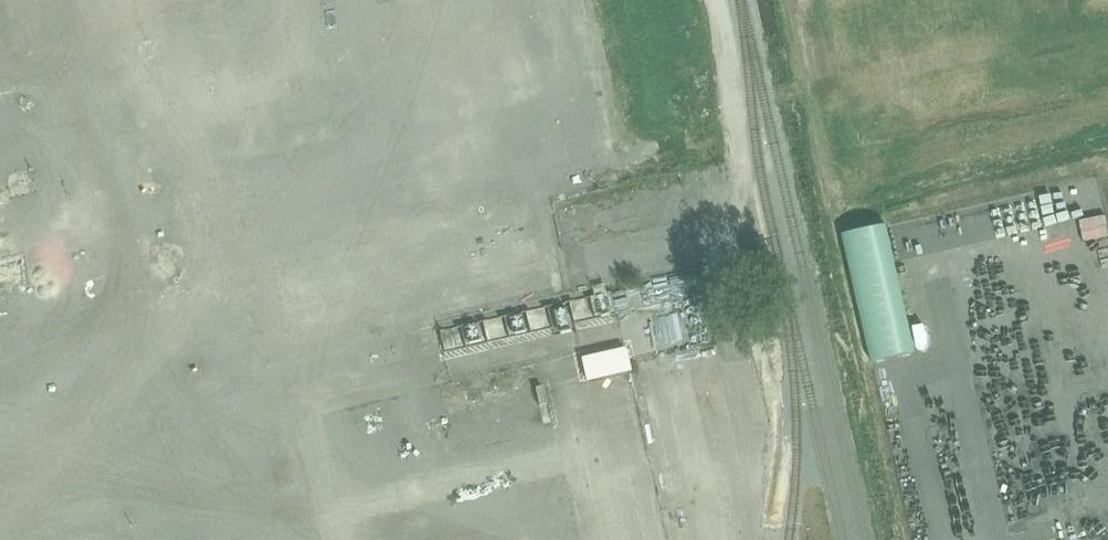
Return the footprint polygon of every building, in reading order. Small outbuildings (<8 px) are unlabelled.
[(106,175),(118,173),(111,141),(100,144),(106,175)] [(1104,215),(1079,219),(1083,240),(1107,236),(1104,215)] [(689,220),(562,248),(573,296),(700,267),(689,220)] [(631,372),(625,348),(581,359),(586,382),(631,372)]
